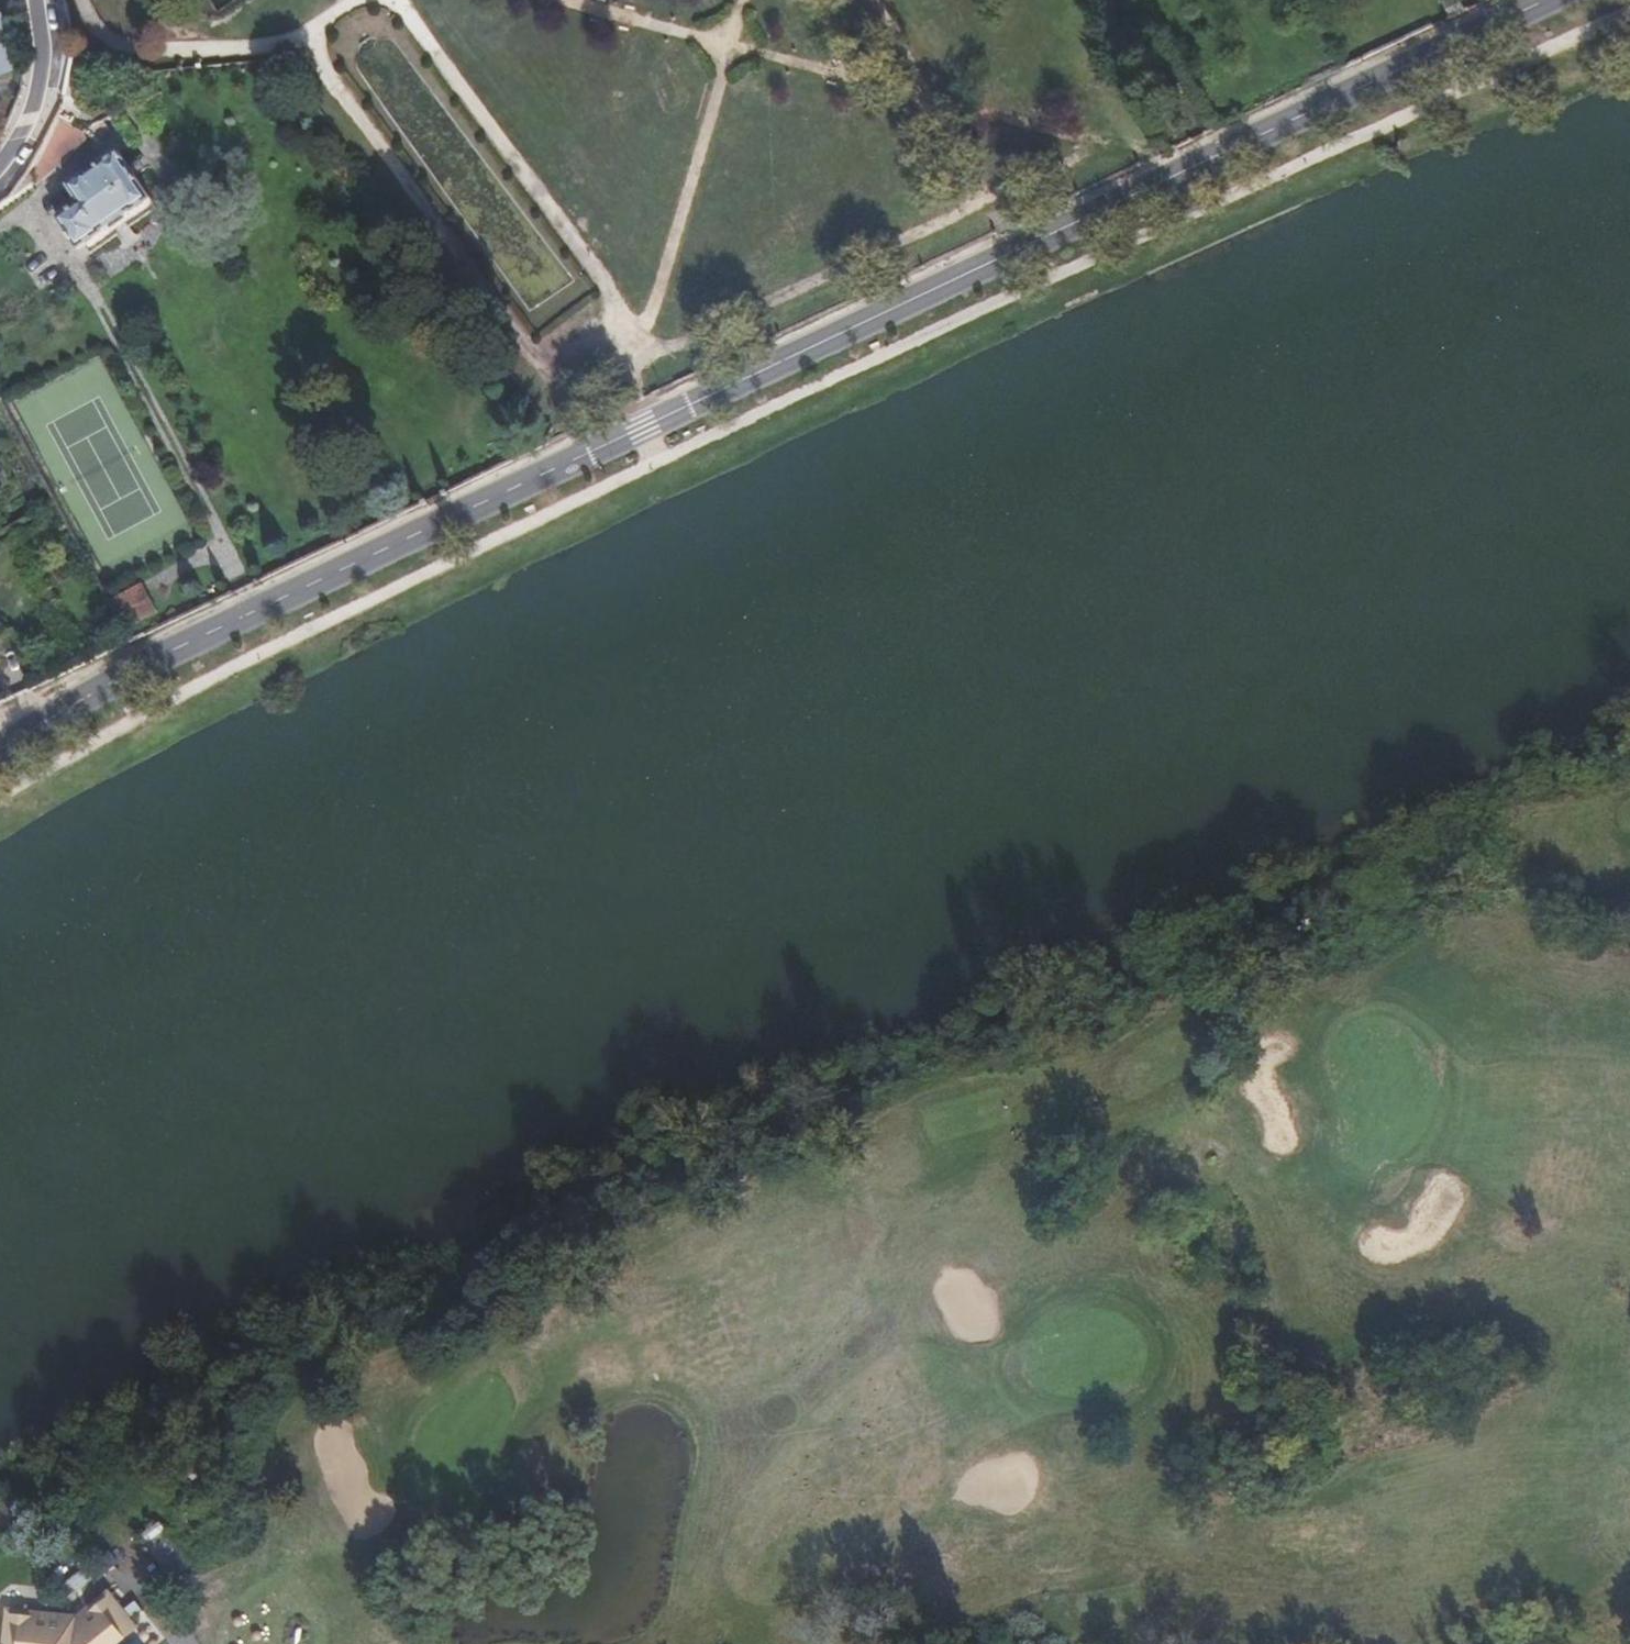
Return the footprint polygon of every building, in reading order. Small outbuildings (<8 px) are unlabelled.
[(1460,0),(1444,0),(1442,1),(1452,17),(1467,10),(1460,0)] [(24,67),(3,13),(0,14),(0,77),(24,67)] [(85,138),(56,122),(30,171),(39,182),(85,138)] [(152,200),(119,153),(89,173),(88,172),(69,183),(75,192),(82,203),(60,217),(80,247),(102,232),(101,230),(133,209),(135,211),(152,200)] [(142,583),(109,601),(124,629),(157,611),(142,583)] [(191,1565),(161,1521),(143,1534),(173,1577),(191,1565)] [(109,1595),(122,1612),(129,1606),(125,1601),(130,1597),(121,1586),(109,1595)] [(109,1595),(79,1619),(10,1612),(6,1643),(105,1643),(131,1623),(122,1612),(109,1595)] [(131,1623),(105,1643),(121,1643),(137,1631),(131,1623)]
